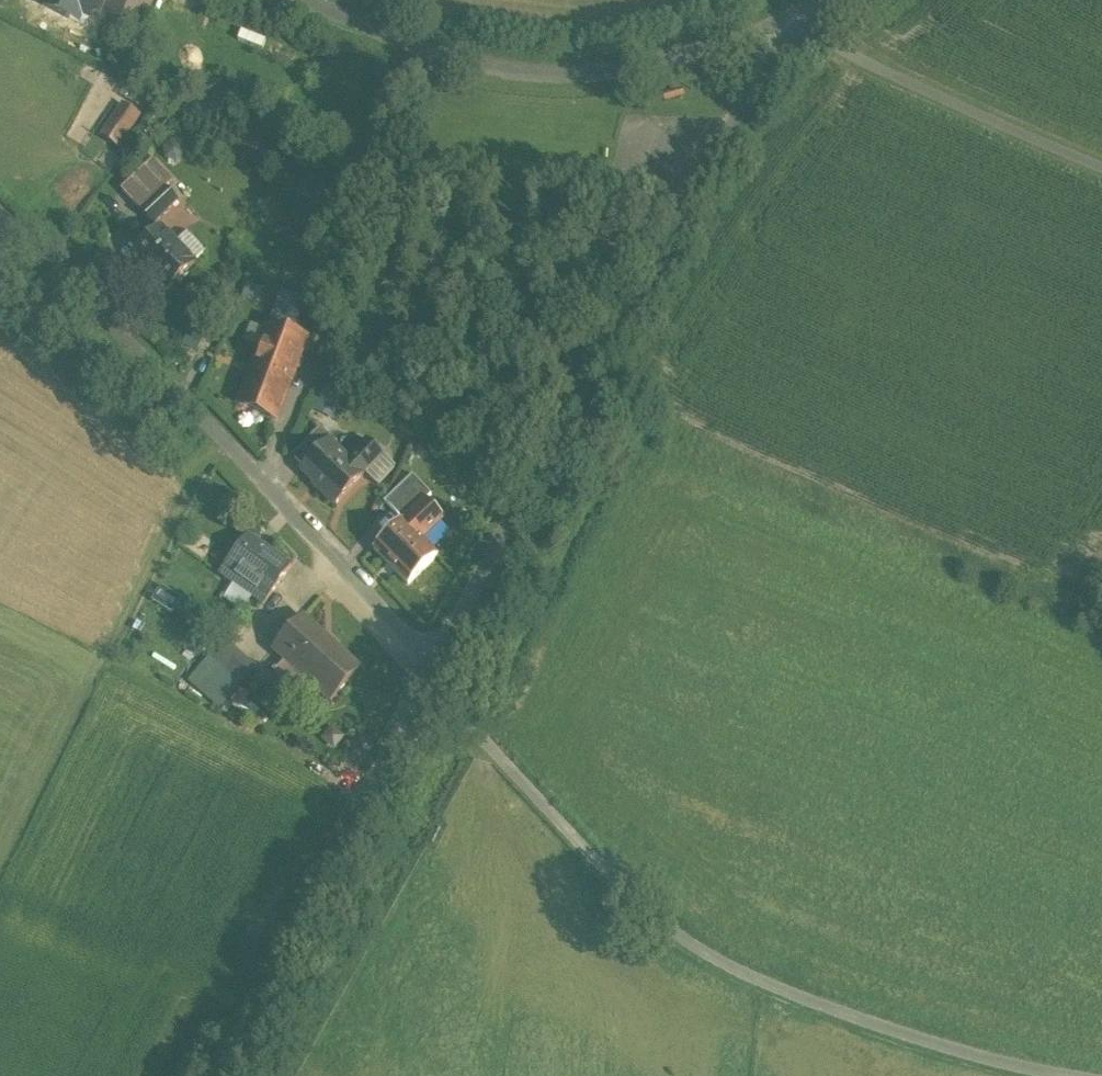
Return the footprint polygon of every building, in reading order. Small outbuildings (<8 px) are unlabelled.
[(44,6),(65,16),(71,3),(91,11),(96,0),(46,0),(44,6)] [(104,15),(140,30),(153,0),(110,0),(104,15)] [(123,107),(103,137),(118,147),(138,117),(123,107)] [(153,161),(121,191),(140,212),(165,188),(166,188),(172,182),(153,161)] [(165,188),(140,212),(152,224),(177,201),(166,188),(165,188)] [(160,229),(132,256),(154,280),(151,283),(163,296),(195,265),(193,263),(204,253),(187,236),(177,246),(160,229)] [(293,323),(303,301),(285,292),(275,314),(293,323)] [(303,345),(268,333),(241,405),(276,418),(303,345)] [(327,389),(319,412),(340,418),(348,395),(327,389)] [(320,428),(293,457),(304,467),(329,442),(332,439),(320,428)] [(329,442),(304,467),(301,471),(323,492),(321,493),(333,505),(335,503),(336,505),(364,476),(383,456),(367,441),(348,461),(329,442)] [(412,476),(384,504),(402,523),(425,500),(426,501),(431,496),(412,476)] [(402,523),(374,550),(408,585),(437,557),(421,541),(443,519),(426,501),(425,500),(402,523)] [(291,567),(248,537),(220,575),(229,581),(263,605),(291,567)] [(263,605),(229,581),(219,595),(253,619),(263,605)] [(322,636),(302,618),(273,650),(285,661),(303,677),(331,703),(360,670),(337,650),(338,650),(336,648),(336,649),(323,637),(324,637),(322,636)] [(224,706),(256,670),(226,643),(194,679),(224,706)] [(303,677),(285,661),(275,673),(273,676),(275,678),(277,675),(292,689),(303,677)]
